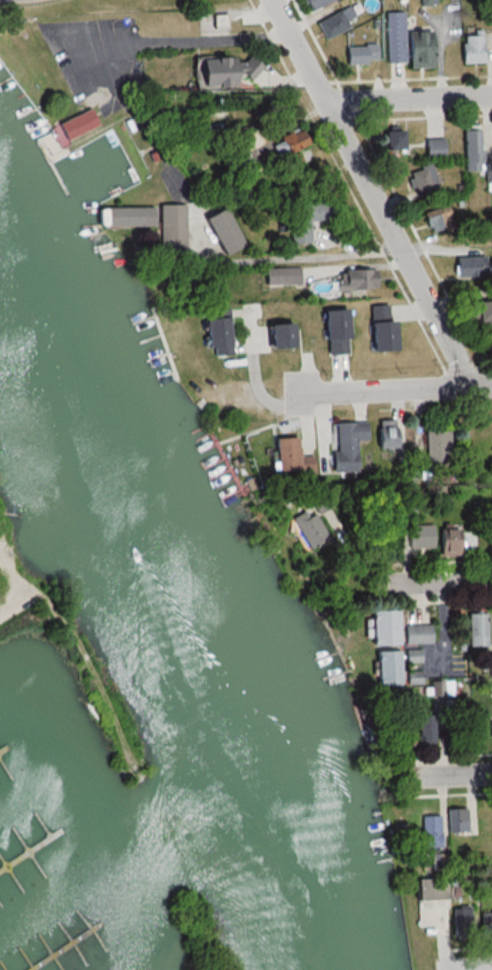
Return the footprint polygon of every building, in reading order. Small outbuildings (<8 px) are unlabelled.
[(310,12),(331,0),(303,0),(310,12)] [(346,20),(354,17),(351,8),(316,19),(322,37),(349,29),(346,20)] [(385,63),(406,62),(406,68),(431,67),(430,30),(404,31),(403,12),(384,12),(385,63)] [(459,63),(481,63),(481,35),(459,35),(459,63)] [(343,46),(344,64),(376,62),(375,45),(343,46)] [(253,79),(252,57),(189,57),(190,88),(233,87),(233,79),(253,79)] [(63,140),(96,126),(88,108),(55,122),(63,140)] [(304,147),(297,127),(264,139),(261,130),(229,141),(241,174),(256,169),(249,151),(266,145),(271,159),(304,147)] [(463,171),(480,171),(480,127),(463,127),(463,171)] [(398,131),(380,131),(380,150),(398,150),(398,131)] [(443,158),(443,140),(424,140),(424,158),(443,158)] [(432,165),(408,170),(414,195),(437,190),(432,165)] [(307,243),(307,221),(326,221),(326,202),(292,202),(292,220),(285,220),(286,243),(307,243)] [(421,215),(430,233),(451,222),(442,204),(421,215)] [(157,205),(157,252),(184,252),(184,205),(157,205)] [(100,208),(100,227),(154,226),(153,207),(100,208)] [(241,246),(223,208),(202,217),(219,256),(241,246)] [(453,257),(453,278),(486,278),(486,257),(453,257)] [(298,285),(298,268),(260,268),(260,286),(298,285)] [(373,269),(338,269),(338,280),(332,280),(332,290),(373,290),(373,269)] [(491,323),(491,300),(473,301),(473,324),(491,323)] [(391,305),(367,305),(368,350),(391,350),(391,305)] [(346,353),(345,309),(320,309),(320,353),(346,353)] [(199,313),(201,348),(210,348),(210,355),(230,354),(227,312),(199,313)] [(291,347),(291,323),(264,323),(264,347),(291,347)] [(374,448),(397,448),(397,420),(374,420),(374,448)] [(365,440),(365,421),(331,422),(331,471),(355,471),(355,440),(365,440)] [(448,462),(448,430),(423,430),(423,463),(408,463),(408,480),(430,480),(430,462),(448,462)] [(272,475),(313,472),(312,456),(296,457),(295,437),(269,438),(272,475)] [(315,513),(332,505),(326,493),(309,501),(315,513)] [(324,538),(310,508),(288,518),(303,549),(324,538)] [(431,525),(406,525),(406,547),(431,547),(431,525)] [(458,555),(457,528),(436,530),(437,556),(458,555)] [(397,611),(368,611),(368,644),(397,644),(397,611)] [(486,646),(486,613),(467,613),(467,646),(486,646)] [(431,625),(402,625),(402,643),(431,643),(431,625)] [(420,662),(420,650),(403,650),(403,662),(420,662)] [(373,651),(373,685),(398,685),(398,651),(373,651)] [(420,672),(404,671),(404,684),(420,684),(420,672)] [(457,680),(431,680),(431,695),(457,695),(457,680)] [(432,746),(431,714),(412,715),(413,746),(432,746)] [(447,832),(467,832),(467,809),(447,809),(447,832)] [(438,816),(419,816),(419,835),(412,835),(412,851),(438,851),(438,816)] [(426,880),(413,880),(413,899),(442,899),(442,885),(426,885),(426,880)] [(449,909),(449,937),(469,937),(469,909),(449,909)] [(476,913),(476,939),(491,939),(491,913),(476,913)]
